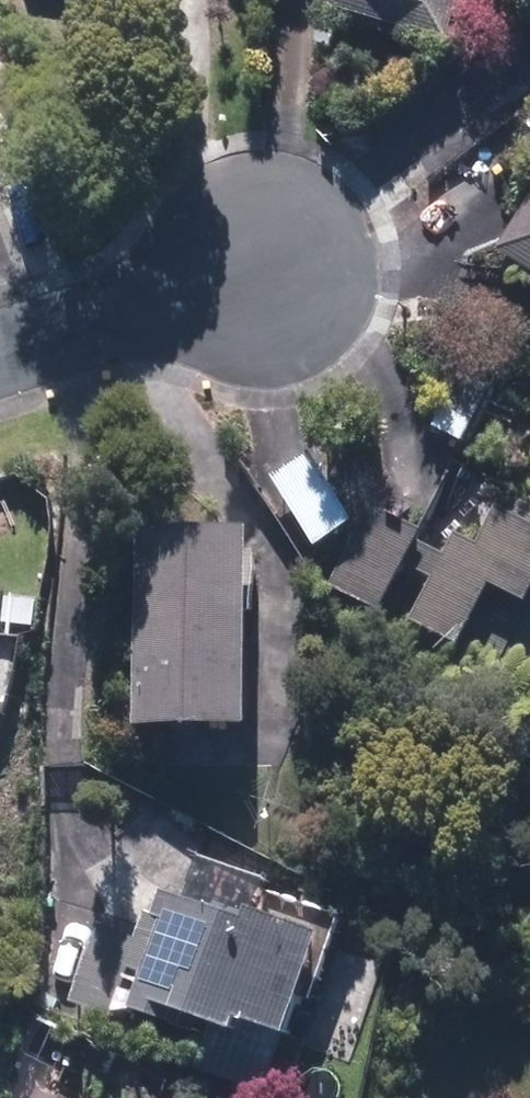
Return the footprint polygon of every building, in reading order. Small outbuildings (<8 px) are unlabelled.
[(320,28),(445,59),(461,0),(327,0),(320,28)] [(529,291),(529,200),(488,262),(529,291)] [(496,402),(461,382),(430,435),(465,455),(496,402)] [(315,453),(269,478),(309,555),(356,530),(315,453)] [(497,522),(481,555),(446,539),(437,558),(415,547),(419,538),(365,512),(328,589),(382,615),(402,575),(425,586),(414,609),(403,633),(512,686),(529,695),(529,538),(497,522)] [(245,537),(135,534),(129,743),(239,746),(245,537)] [(197,1034),(184,1079),(250,1097),(266,1097),(294,1001),(313,936),(169,893),(154,943),(95,925),(70,1008),(130,1026),(133,1015),(197,1034)] [(44,1016),(21,1059),(63,1082),(87,1040),(44,1016)]
